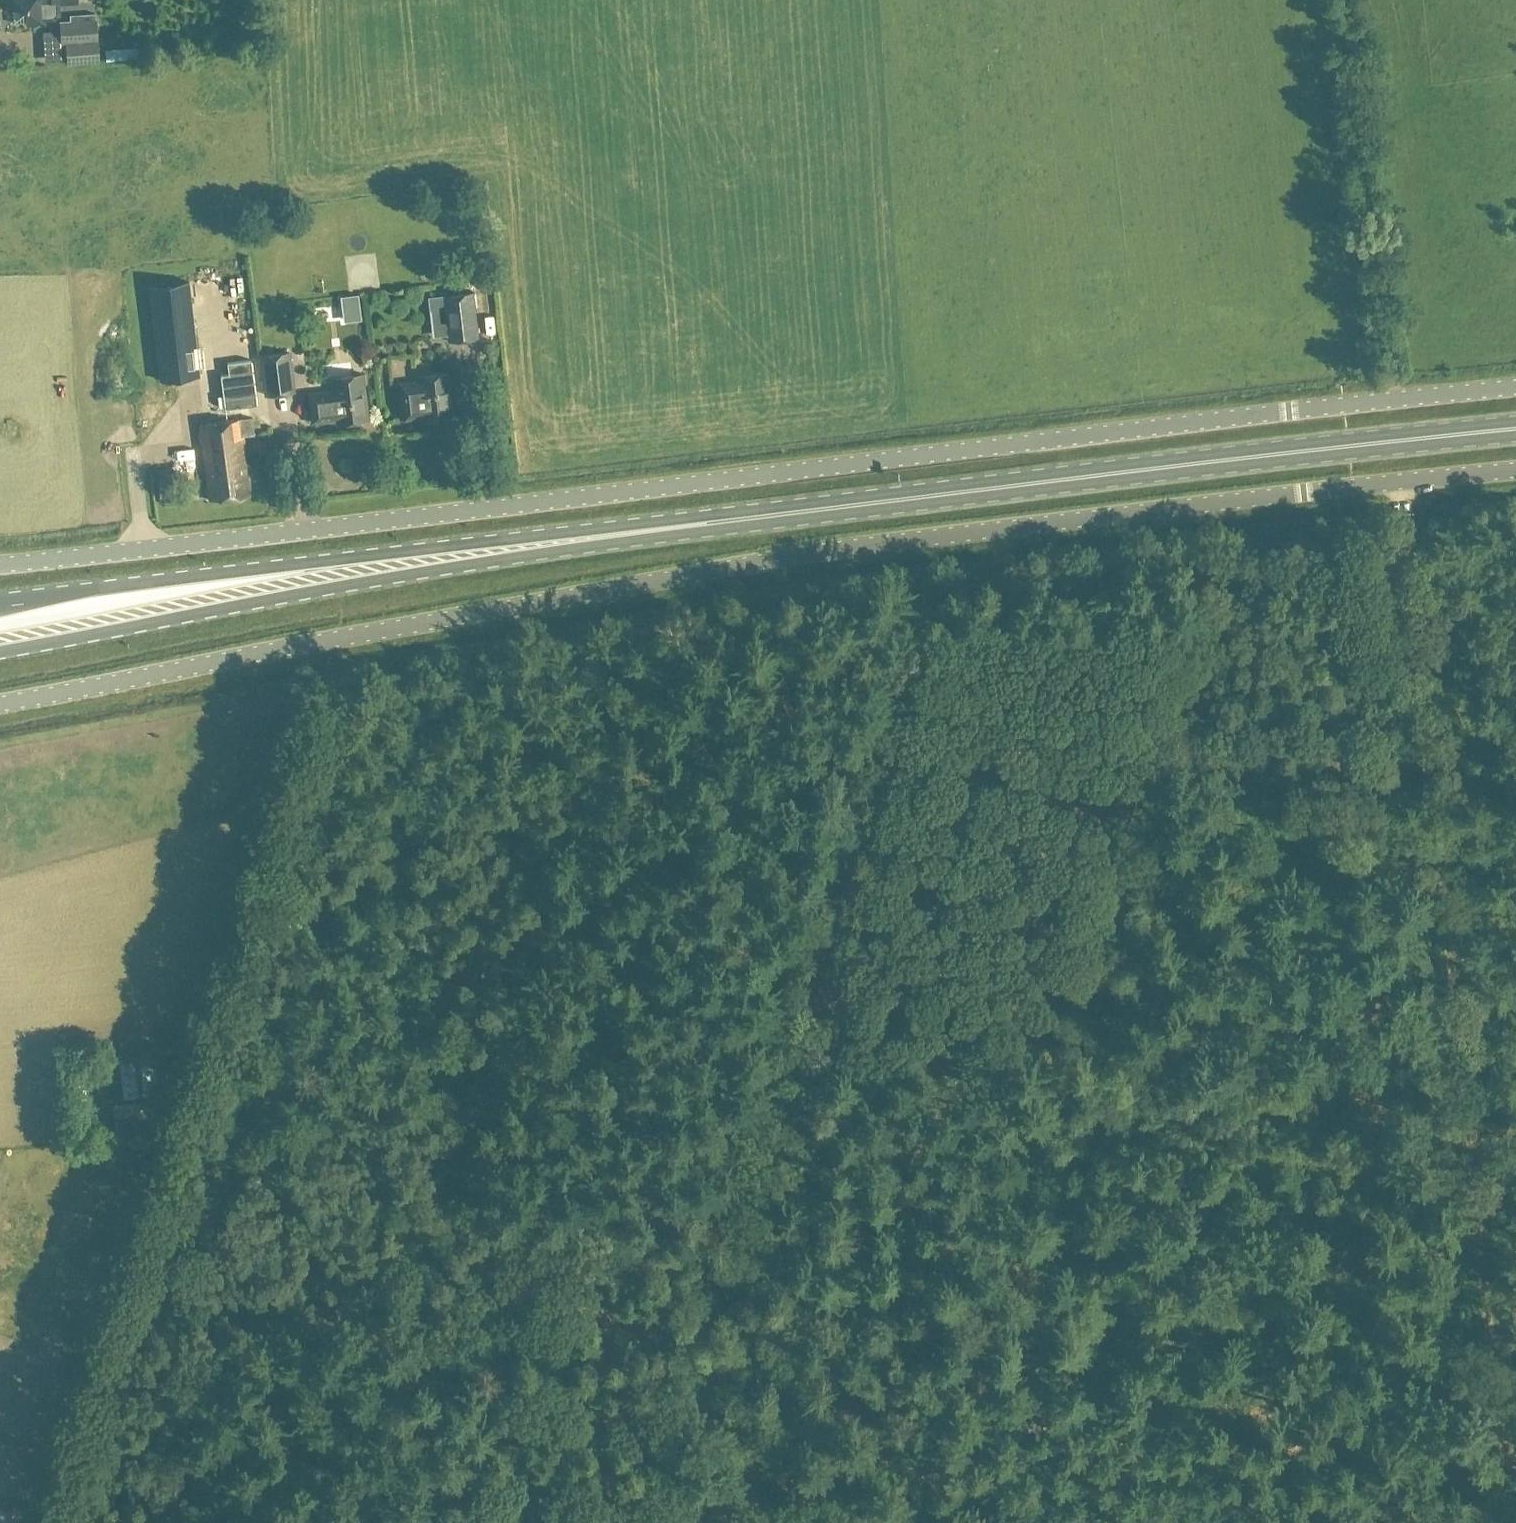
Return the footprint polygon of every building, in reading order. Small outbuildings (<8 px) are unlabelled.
[(54,19),(59,15),(58,4),(77,3),(77,0),(9,0),(10,7),(12,7),(13,21),(27,20),(27,25),(45,24),(45,19),(54,19)] [(60,24),(61,31),(43,32),(44,47),(52,47),(53,61),(68,60),(68,64),(98,62),(95,23),(81,24),(81,22),(60,24)] [(188,282),(150,286),(161,380),(198,376),(188,282)] [(449,342),(477,339),(472,294),(444,298),(449,342)] [(198,349),(199,376),(230,374),(229,347),(198,349)] [(266,397),(294,393),(289,354),(261,357),(266,397)] [(263,408),(257,360),(234,364),(235,376),(227,377),(232,412),(263,408)] [(423,423),(454,419),(448,374),(418,377),(418,383),(400,385),(404,421),(423,419),(423,423)] [(338,425),(368,421),(362,375),(332,379),(334,392),(309,395),(312,424),(337,421),(338,425)] [(243,437),(254,435),(252,418),(199,425),(209,501),(251,496),(243,437)] [(118,1059),(123,1101),(159,1096),(155,1055),(118,1059)]
